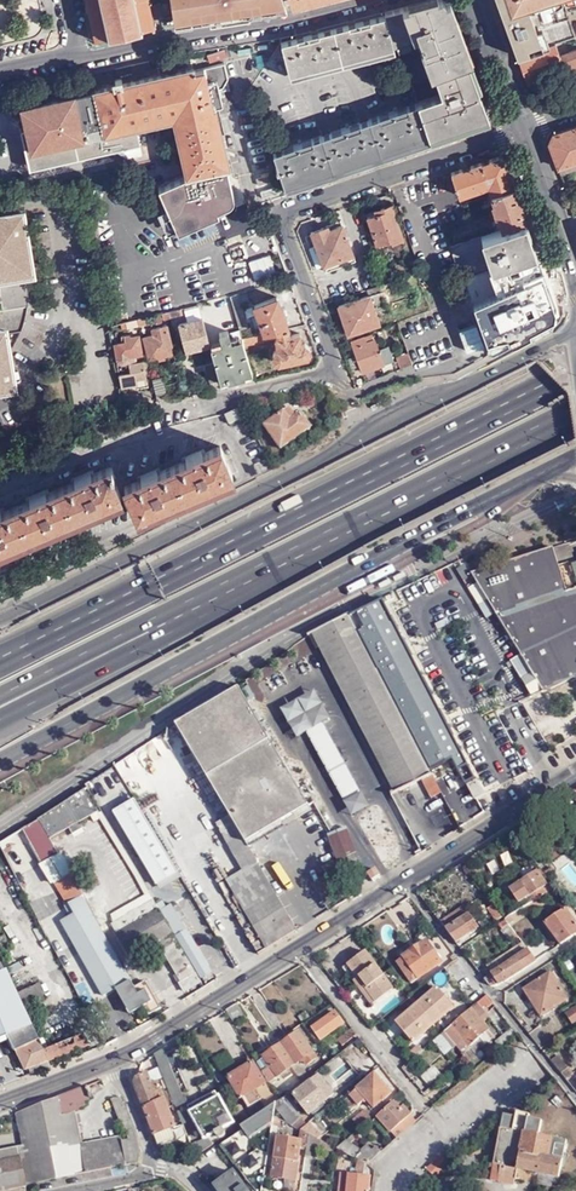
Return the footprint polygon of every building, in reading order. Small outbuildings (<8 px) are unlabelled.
[(154,28),(153,26),(156,24),(155,22),(152,23),(151,19),(148,4),(147,0),(87,0),(88,3),(85,4),(86,8),(89,7),(95,37),(93,37),(93,39),(97,39),(97,41),(99,41),(98,38),(109,36),(110,39),(113,38),(112,35),(139,28),(139,31),(142,31),(142,28),(151,26),(151,29),(154,28)] [(172,23),(284,7),(282,0),(169,0),(172,23)] [(384,13),(408,81),(467,61),(446,5),(438,0),(432,0),(407,7),(384,13)] [(504,18),(505,18),(499,0),(495,0),(501,19),(504,18)] [(505,18),(504,18),(501,19),(506,33),(508,32),(511,31),(519,55),(554,42),(575,35),(566,9),(575,6),(575,0),(499,0),(505,18)] [(148,4),(151,19),(162,16),(159,2),(148,4)] [(446,5),(467,61),(469,63),(472,62),(450,3),(446,5)] [(393,48),(384,16),(282,43),(290,75),(393,48)] [(516,56),(519,55),(511,31),(508,32),(506,33),(514,57),(516,56)] [(519,55),(516,56),(526,84),(551,74),(548,66),(560,61),(558,55),(554,42),(519,55)] [(211,61),(227,55),(225,48),(208,54),(211,61)] [(574,49),(558,55),(560,61),(564,70),(575,65),(575,54),(574,49)] [(467,61),(408,81),(416,103),(428,137),(489,117),(479,91),(470,67),(469,63),(467,61)] [(548,66),(551,74),(564,70),(560,61),(548,66)] [(23,135),(30,169),(114,151),(127,159),(142,156),(136,126),(175,118),(188,175),(158,188),(166,207),(176,229),(177,232),(218,215),(216,211),(227,206),(229,205),(230,205),(230,204),(231,203),(232,202),(232,201),(232,200),(233,199),(233,197),(232,196),(226,167),(213,109),(210,92),(219,90),(223,89),(228,80),(225,65),(194,72),(193,68),(191,69),(190,64),(183,63),(159,69),(159,70),(152,72),(150,62),(117,70),(118,78),(122,77),(122,79),(116,81),(117,85),(47,101),(47,97),(41,98),(42,102),(37,103),(32,104),(32,105),(23,107),(25,119),(19,121),(23,135)] [(470,67),(479,91),(482,90),(473,66),(470,67)] [(551,74),(526,84),(528,89),(553,80),(551,74)] [(210,92),(213,109),(222,107),(219,90),(210,92)] [(284,187),(428,137),(416,103),(273,153),(284,187)] [(575,162),(575,127),(553,135),(551,139),(549,143),(557,169),(575,162)] [(504,162),(497,158),(451,175),(459,195),(460,194),(488,185),(492,195),(513,188),(504,162)] [(82,183),(66,186),(69,205),(85,202),(82,183)] [(524,221),(513,188),(492,195),(487,197),(489,205),(493,203),(502,228),(524,221)] [(405,241),(392,204),(367,214),(380,250),(405,241)] [(157,211),(166,233),(176,229),(166,207),(157,211)] [(0,362),(4,385),(5,387),(16,385),(10,351),(17,340),(26,322),(29,306),(30,289),(28,272),(23,245),(18,245),(17,236),(28,235),(24,216),(22,214),(18,212),(0,215),(0,362)] [(537,252),(524,221),(502,228),(482,234),(492,267),(517,259),(537,252)] [(325,273),(356,262),(341,222),(310,233),(325,273)] [(34,271),(28,235),(17,236),(18,245),(23,245),(28,272),(34,271)] [(546,276),(537,252),(517,259),(524,282),(546,276)] [(524,282),(517,259),(492,267),(500,290),(524,282)] [(389,310),(380,285),(368,290),(369,295),(337,306),(348,335),(383,322),(380,313),(389,310)] [(251,301),(248,291),(233,295),(241,328),(250,326),(244,303),(251,301)] [(534,317),(526,292),(502,300),(510,325),(512,324),(514,330),(531,325),(529,319),(531,319),(532,322),(537,320),(536,317),(534,317)] [(265,333),(288,328),(278,297),(256,304),(265,333)] [(170,309),(162,311),(163,318),(171,317),(170,309)] [(137,317),(138,323),(150,321),(149,315),(137,317)] [(211,344),(204,317),(189,320),(188,315),(179,317),(187,350),(211,344)] [(137,317),(117,322),(118,327),(138,323),(137,317)] [(151,361),(175,354),(168,326),(153,329),(155,336),(145,338),(151,361)] [(290,335),(288,328),(265,333),(243,338),(246,345),(275,339),(278,349),(276,350),(271,355),(272,360),(279,364),(308,357),(311,354),(309,347),(306,343),(304,344),(300,333),(290,335)] [(246,345),(243,338),(233,340),(230,329),(221,331),(224,343),(212,347),(215,361),(220,379),(221,381),(228,379),(229,381),(246,377),(245,374),(253,372),(246,345)] [(378,349),(372,332),(351,340),(362,372),(384,364),(383,361),(390,358),(385,346),(378,349)] [(120,359),(141,354),(137,335),(131,336),(131,334),(125,335),(126,341),(116,344),(120,359)] [(398,368),(411,362),(407,352),(395,358),(398,368)] [(121,387),(147,382),(143,360),(128,363),(129,371),(119,372),(121,387)] [(220,379),(215,361),(206,364),(211,382),(220,379)] [(151,377),(156,393),(166,391),(161,375),(151,377)] [(229,424),(244,418),(240,409),(225,415),(229,424)] [(284,411),(264,425),(282,449),(312,428),(299,410),(289,417),(284,411)] [(97,439),(114,429),(108,419),(91,429),(97,439)] [(137,515),(233,474),(220,446),(205,453),(204,448),(182,457),(184,462),(161,472),(159,468),(137,476),(139,481),(124,487),(137,515)] [(121,495),(112,473),(114,472),(112,468),(110,469),(110,468),(94,475),(92,470),(71,479),(73,483),(50,493),(48,489),(27,498),(29,502),(6,512),(3,508),(0,509),(0,547),(121,495)] [(559,564),(573,560),(568,544),(554,548),(559,564)] [(567,591),(561,570),(559,564),(554,548),(477,575),(493,601),(549,692),(562,685),(575,678),(575,588),(567,591)] [(559,564),(561,570),(567,591),(575,588),(575,559),(559,564)] [(476,578),(474,576),(469,568),(460,573),(467,584),(476,578)] [(545,694),(549,692),(493,601),(477,575),(474,576),(476,578),(523,657),(545,694)] [(353,616),(384,602),(382,598),(352,614),(353,616)] [(474,779),(384,602),(353,616),(431,770),(452,759),(465,785),(466,784),(475,799),(477,798),(471,787),(479,783),(476,778),(474,779)] [(318,630),(320,634),(348,618),(350,617),(349,615),(348,614),(318,630)] [(320,634),(401,791),(422,779),(433,774),(431,770),(353,616),(350,617),(348,618),(320,634)] [(312,634),(238,687),(308,806),(314,802),(328,827),(338,822),(359,866),(367,862),(371,871),(418,844),(394,794),(314,637),(312,634)] [(314,637),(394,794),(401,791),(320,634),(314,637)] [(536,698),(545,694),(523,657),(513,663),(536,698)] [(245,842),(247,841),(308,806),(238,687),(175,724),(177,727),(229,815),(245,842)] [(443,792),(433,774),(422,779),(433,798),(443,792)] [(485,794),(479,783),(471,787),(477,798),(485,794)] [(78,821),(96,811),(84,790),(40,816),(50,836),(51,837),(68,827),(71,834),(82,828),(78,821)] [(177,872),(133,799),(112,811),(155,885),(177,872)] [(575,841),(575,816),(574,812),(560,819),(571,843),(575,841)] [(296,930),(245,842),(229,815),(215,822),(242,870),(227,879),(228,880),(266,948),(296,930)] [(37,820),(48,838),(51,837),(50,836),(40,816),(36,818),(37,820)] [(42,863),(50,858),(57,854),(48,838),(37,820),(22,829),(42,863)] [(335,861),(343,878),(360,869),(359,866),(338,822),(328,827),(320,830),(335,861)] [(38,865),(50,885),(54,883),(68,874),(71,873),(70,871),(65,863),(60,853),(50,858),(42,863),(38,865)] [(367,862),(359,866),(360,869),(363,875),(371,871),(367,862)] [(463,862),(454,868),(461,877),(469,871),(463,862)] [(521,903),(545,886),(551,882),(546,876),(542,870),(538,864),(508,885),(521,903)] [(542,870),(546,876),(554,871),(549,865),(542,870)] [(54,883),(65,903),(80,895),(68,874),(54,883)] [(549,891),(555,887),(551,882),(545,886),(549,891)] [(146,1015),(148,1014),(133,986),(131,987),(80,895),(65,903),(63,905),(68,914),(60,919),(102,995),(114,989),(123,1006),(135,1010),(141,1007),(146,1015)] [(183,991),(200,982),(168,925),(160,912),(157,906),(154,901),(111,924),(129,955),(156,940),(176,974),(180,983),(179,983),(183,991)] [(496,917),(502,913),(492,901),(486,906),(496,917)] [(575,913),(569,904),(566,901),(563,902),(575,922),(575,915),(575,913)] [(575,929),(575,922),(563,902),(543,916),(560,940),(568,935),(575,929)] [(157,906),(160,912),(163,910),(203,983),(212,978),(171,905),(166,907),(163,903),(157,906)] [(460,947),(471,940),(482,932),(467,909),(453,918),(452,917),(447,921),(448,922),(443,925),(459,945),(460,947)] [(506,935),(514,929),(504,916),(497,920),(501,925),(500,926),(506,935)] [(430,939),(425,932),(397,951),(402,959),(398,962),(412,982),(441,961),(427,941),(430,939)] [(525,963),(535,957),(523,942),(509,952),(488,966),(492,973),(485,979),(488,983),(496,983),(525,963)] [(370,1005),(393,988),(365,951),(342,968),(370,1005)] [(91,1051),(82,1033),(41,1049),(0,963),(0,974),(47,1068),(91,1051)] [(535,1003),(532,1007),(539,1016),(564,998),(547,973),(525,987),(535,1003)] [(6,1039),(11,1052),(14,1051),(25,1076),(47,1068),(0,974),(0,1042),(6,1039)] [(176,985),(179,983),(180,983),(176,974),(172,976),(176,985)] [(133,986),(148,1014),(158,1008),(143,981),(133,986)] [(521,990),(532,1007),(535,1003),(525,987),(521,990)] [(438,1010),(449,1001),(439,988),(407,1014),(412,1020),(401,1029),(412,1042),(444,1016),(438,1010)] [(412,994),(391,1013),(396,1018),(416,999),(412,994)] [(487,995),(475,1005),(444,1032),(461,1052),(468,1047),(471,1052),(490,1037),(488,1034),(491,1032),(486,1024),(482,1027),(479,1024),(486,1018),(482,1013),(476,1018),(472,1014),(484,1003),(489,1009),(495,1004),(487,995)] [(454,1007),(449,1001),(438,1010),(444,1016),(454,1007)] [(237,1004),(226,1011),(235,1026),(246,1019),(237,1004)] [(564,1012),(572,1023),(575,1020),(575,1004),(564,1012)] [(343,1023),(335,1012),(310,1031),(318,1042),(343,1023)] [(412,1020),(407,1014),(396,1022),(401,1029),(412,1020)] [(528,1033),(539,1047),(551,1039),(540,1024),(528,1033)] [(297,1027),(279,1040),(297,1065),(304,1059),(309,1065),(318,1058),(297,1027)] [(357,1035),(352,1029),(338,1041),(342,1046),(357,1035)] [(269,1062),(262,1068),(271,1083),(282,1076),(285,1080),(295,1073),(292,1068),(297,1065),(279,1040),(262,1052),(269,1062)] [(183,1100),(163,1050),(154,1056),(182,1127),(197,1119),(208,1139),(195,1146),(200,1153),(215,1143),(212,1137),(223,1130),(225,1132),(227,1131),(230,1130),(230,1126),(236,1123),(222,1097),(205,1106),(202,1100),(188,1108),(185,1099),(183,1100)] [(249,1064),(229,1076),(243,1098),(245,1096),(250,1105),(261,1099),(255,1089),(267,1082),(250,1056),(246,1059),(249,1064)] [(551,1060),(565,1079),(571,1073),(557,1056),(551,1060)] [(226,1072),(229,1076),(249,1064),(246,1059),(226,1072)] [(418,1076),(426,1087),(442,1074),(434,1063),(418,1076)] [(391,1092),(375,1073),(350,1094),(359,1104),(367,1098),(374,1106),(391,1092)] [(147,1075),(136,1079),(136,1081),(133,1083),(157,1145),(173,1137),(170,1131),(174,1129),(157,1082),(151,1084),(147,1075)] [(335,1094),(319,1075),(296,1094),(310,1114),(335,1094)] [(127,1138),(80,1147),(72,1110),(78,1108),(76,1104),(87,1099),(83,1087),(48,1101),(16,1113),(22,1146),(23,1155),(28,1185),(137,1163),(139,1153),(137,1141),(120,1098),(113,1100),(127,1138)] [(218,1091),(202,1100),(205,1106),(222,1097),(218,1091)] [(363,1129),(377,1112),(365,1102),(350,1119),(363,1129)] [(390,1130),(409,1114),(402,1106),(400,1108),(393,1102),(378,1116),(390,1130)] [(245,1125),(247,1127),(248,1129),(225,1145),(237,1167),(249,1186),(252,1190),(259,1190),(269,1124),(271,1109),(245,1125)] [(396,1137),(414,1120),(409,1114),(390,1130),(396,1137)] [(547,1119),(530,1114),(528,1122),(516,1120),(514,1126),(501,1124),(489,1175),(499,1177),(500,1171),(515,1174),(518,1165),(538,1170),(559,1175),(561,1175),(568,1138),(543,1133),(547,1119)] [(310,1120),(304,1126),(316,1138),(323,1132),(310,1120)] [(296,1136),(302,1131),(297,1124),(287,1132),(296,1136)] [(319,1145),(307,1140),(304,1161),(317,1163),(319,1145)] [(299,1146),(271,1142),(268,1166),(269,1166),(267,1183),(292,1187),(299,1146)] [(362,1150),(344,1142),(334,1152),(360,1163),(367,1166),(380,1153),(374,1147),(370,1151),(365,1147),(362,1150)] [(28,1185),(23,1155),(22,1146),(0,1150),(0,1190),(24,1186),(28,1185)] [(434,1178),(449,1163),(441,1155),(426,1169),(434,1178)] [(559,1175),(538,1170),(536,1182),(553,1186),(553,1181),(558,1182),(559,1175)] [(232,1174),(213,1188),(215,1190),(244,1190),(232,1174)] [(373,1179),(341,1175),(340,1190),(371,1190),(373,1179)]
